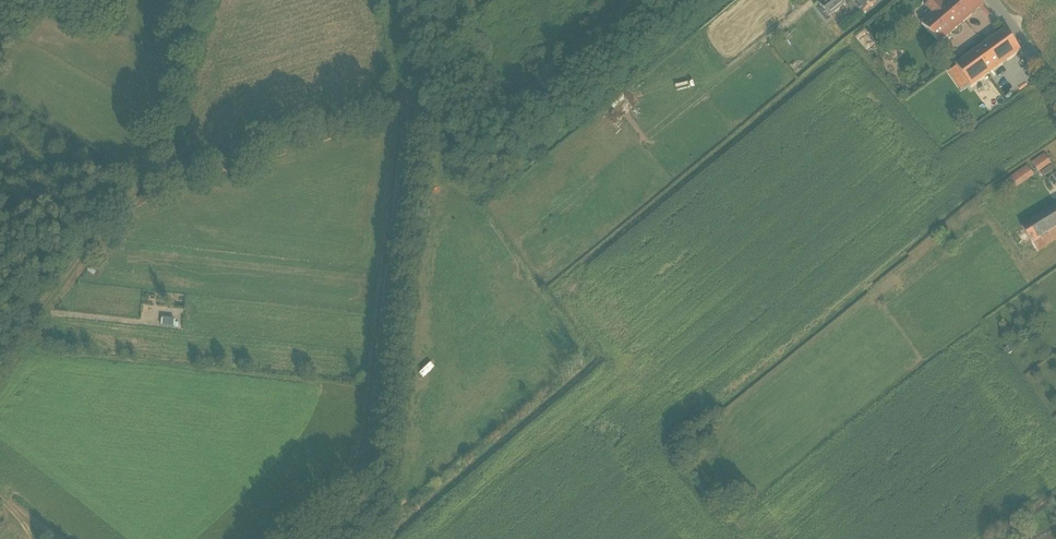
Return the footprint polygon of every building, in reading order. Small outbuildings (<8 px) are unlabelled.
[(846,3),(856,16),(861,11),(862,13),(877,2),(875,0),(825,0),(825,1),(820,5),(830,16),(834,12),(835,13),(840,8),(846,3)] [(926,6),(934,14),(922,24),(940,43),(984,4),(980,0),(932,0),(926,6)] [(1005,28),(956,64),(971,85),(1021,49),(1005,28)] [(615,103),(620,109),(635,97),(630,91),(615,103)] [(1044,153),(1032,162),(1039,172),(1052,163),(1044,153)] [(1027,165),(1010,177),(1017,188),(1034,175),(1027,165)] [(1030,240),(1055,224),(1055,205),(1022,226),(1030,240)] [(1030,240),(1037,251),(1055,239),(1055,224),(1030,240)] [(164,317),(164,326),(177,326),(177,317),(164,317)] [(419,374),(422,378),(433,367),(429,363),(419,374)]
